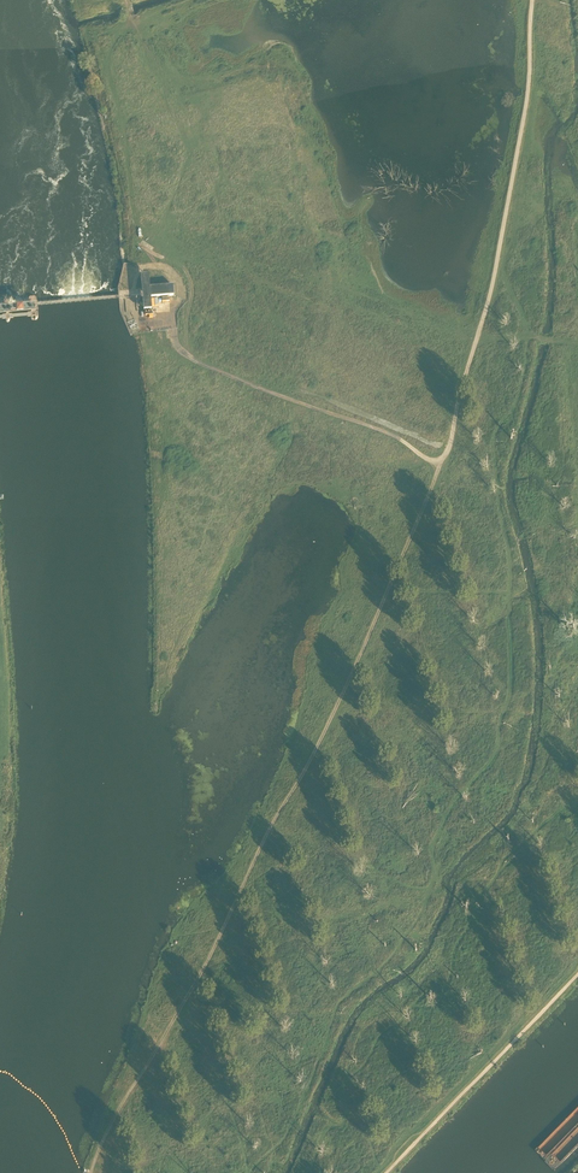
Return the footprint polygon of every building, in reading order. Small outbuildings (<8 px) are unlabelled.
[(149,287),(151,287),(150,276),(142,276),(145,312),(153,311),(152,298),(150,298),(149,287)] [(151,287),(149,287),(150,298),(152,298),(169,296),(168,286),(151,287)]
